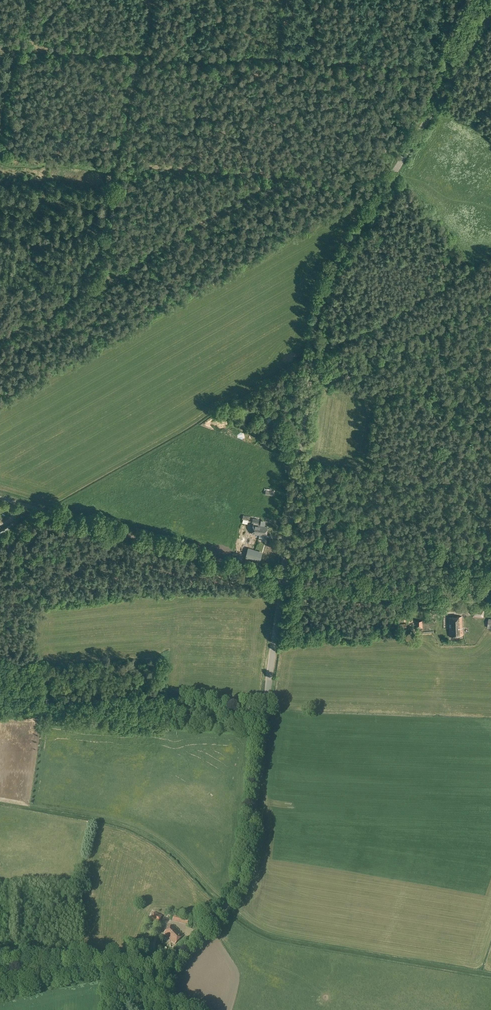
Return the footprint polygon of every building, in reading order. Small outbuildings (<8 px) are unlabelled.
[(266,534),(267,526),(260,525),(260,524),(253,523),(252,533),(259,534),(259,533),(266,534)] [(248,548),(245,558),(259,562),(262,552),(248,548)] [(483,616),(484,606),(474,605),(473,616),(483,616)] [(462,616),(449,617),(449,618),(449,628),(449,637),(463,635),(462,628),(462,624),(462,616)] [(158,924),(162,916),(154,912),(150,921),(158,924)] [(187,924),(189,918),(175,915),(173,920),(187,924)] [(174,944),(183,936),(172,924),(163,933),(174,944)]
